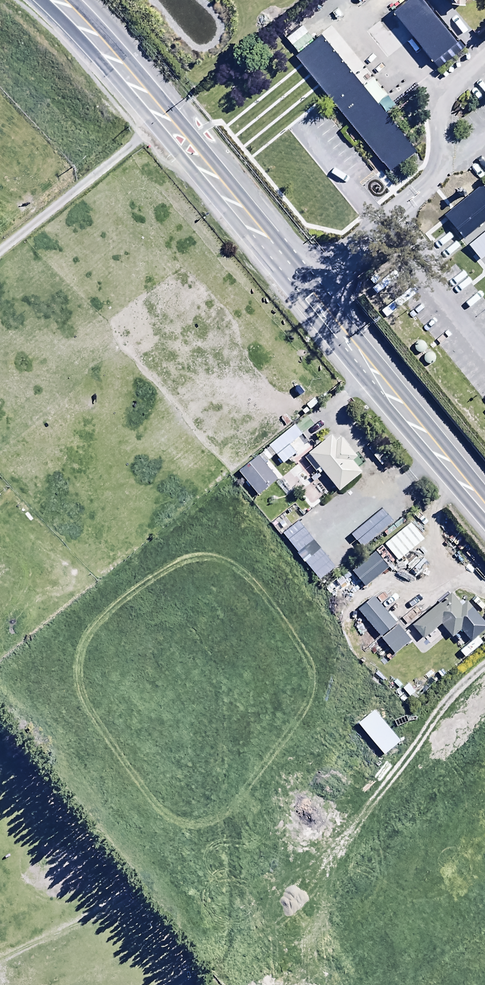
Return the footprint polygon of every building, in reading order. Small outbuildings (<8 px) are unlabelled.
[(416,0),(401,0),(386,12),(426,63),(450,43),(416,0)] [(463,11),(476,0),(454,0),(463,11)] [(412,150),(317,34),(290,55),(385,172),(412,150)] [(257,457),(264,465),(275,456),(283,465),(309,444),(294,426),(267,447),(268,448),(257,457)] [(330,436),(307,455),(339,492),(361,473),(351,461),(356,457),(340,438),(335,442),(330,436)] [(264,465),(257,457),(238,472),(258,498),(278,482),(264,465)] [(383,546),(397,562),(423,540),(409,524),(383,546)] [(382,548),(351,572),(363,587),(393,562),(382,548)] [(411,627),(422,640),(440,625),(451,638),(460,631),(470,643),(484,630),(484,625),(466,602),(462,606),(451,593),(411,627)] [(374,598),(358,612),(395,656),(411,642),(374,598)] [(373,712),(356,726),(383,758),(400,744),(373,712)]
